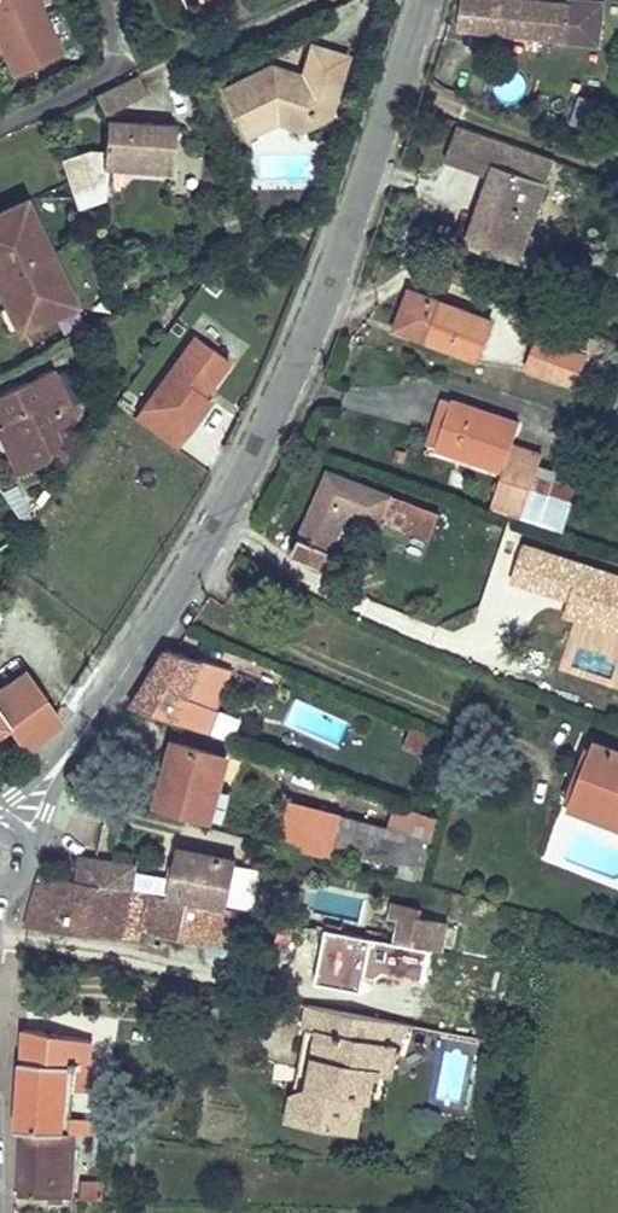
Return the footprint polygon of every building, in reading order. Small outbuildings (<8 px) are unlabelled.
[(63,48),(44,0),(0,0),(0,54),(7,70),(63,48)] [(582,41),(584,46),(610,49),(604,3),(582,0),(568,0),(567,4),(528,0),(467,0),(462,28),(582,41)] [(353,54),(315,43),(306,75),(342,87),(353,54)] [(271,65),(226,87),(245,131),(269,120),(281,124),(298,130),(333,115),(342,87),(306,75),(302,88),(282,80),(282,71),(279,67),(275,65),(271,65)] [(145,90),(137,74),(93,95),(100,113),(145,90)] [(547,110),(565,114),(570,92),(552,88),(547,110)] [(569,122),(593,130),(602,102),(578,94),(569,122)] [(176,177),(180,123),(106,118),(104,150),(89,149),(60,159),(82,214),(110,204),(112,173),(176,177)] [(269,120),(245,131),(249,140),(281,124),(269,120)] [(497,137),(462,125),(448,159),(484,173),(497,137)] [(559,159),(497,137),(484,173),(494,177),(499,163),(550,183),(559,159)] [(550,183),(499,163),(494,177),(470,241),(497,253),(504,234),(526,242),(550,183)] [(25,204),(0,216),(0,285),(13,311),(17,308),(28,330),(75,307),(59,274),(62,272),(44,235),(41,237),(25,204)] [(504,234),(497,253),(519,261),(526,242),(504,234)] [(78,305),(62,272),(59,274),(75,307),(78,305)] [(411,291),(396,329),(477,359),(491,321),(411,291)] [(28,330),(17,308),(13,311),(23,332),(28,330)] [(546,324),(591,341),(610,348),(613,341),(534,312),(532,319),(546,324)] [(546,324),(529,366),(573,382),(591,341),(546,324)] [(232,361),(198,335),(136,416),(176,446),(212,399),(206,394),(232,361)] [(53,368),(0,392),(0,425),(5,422),(16,445),(6,451),(18,475),(42,465),(61,439),(55,425),(76,418),(53,368)] [(452,400),(445,398),(427,444),(436,446),(452,400)] [(452,400),(436,446),(503,470),(491,509),(520,519),(521,515),(530,491),(541,457),(512,446),(519,423),(452,400)] [(331,472),(294,552),(321,566),(350,509),(379,521),(380,517),(395,523),(400,516),(408,519),(413,505),(331,472)] [(569,504),(530,491),(521,515),(561,528),(569,504)] [(423,509),(413,505),(408,519),(418,522),(423,509)] [(321,566),(294,552),(283,576),(309,591),(321,566)] [(170,649),(133,705),(176,721),(187,696),(213,707),(220,692),(222,694),(231,670),(170,649)] [(25,672),(0,690),(0,715),(7,724),(31,755),(62,722),(25,672)] [(572,805),(617,823),(617,750),(597,742),(572,805)] [(176,743),(159,804),(209,818),(218,787),(226,757),(176,743)] [(231,790),(218,787),(209,818),(224,822),(231,790)] [(292,802),(279,846),(304,852),(307,841),(398,865),(406,832),(292,802)] [(237,864),(231,903),(254,907),(260,867),(237,864)] [(41,874),(27,926),(136,939),(141,925),(181,933),(180,936),(221,945),(229,907),(223,906),(170,896),(146,891),(48,875),(41,874)] [(391,901),(383,929),(446,948),(454,920),(391,901)] [(341,1011),(314,1006),(309,1029),(324,1032),(325,1029),(337,1032),(341,1011)] [(401,1022),(345,1012),(341,1011),(337,1032),(325,1029),(324,1032),(317,1071),(320,1072),(318,1084),(298,1091),(293,1117),(360,1129),(366,1095),(372,1096),(377,1069),(381,1069),(386,1043),(397,1045),(401,1022)] [(404,1046),(408,1024),(401,1022),(397,1045),(399,1045),(404,1046)] [(94,1040),(25,1029),(20,1129),(26,1130),(58,1132),(63,1132),(68,1089),(76,1086),(89,1087),(92,1066),(80,1064),(81,1053),(93,1054),(94,1040)] [(394,1072),(399,1045),(397,1045),(386,1043),(381,1069),(394,1072)] [(93,1054),(81,1053),(80,1064),(92,1066),(93,1054)] [(76,1086),(68,1089),(63,1132),(72,1132),(76,1086)] [(26,1130),(21,1193),(69,1196),(72,1162),(74,1163),(75,1141),(57,1140),(58,1132),(26,1130)] [(63,1132),(58,1132),(57,1140),(75,1141),(75,1133),(72,1132),(63,1132)] [(101,1198),(102,1179),(78,1177),(77,1197),(101,1198)]
